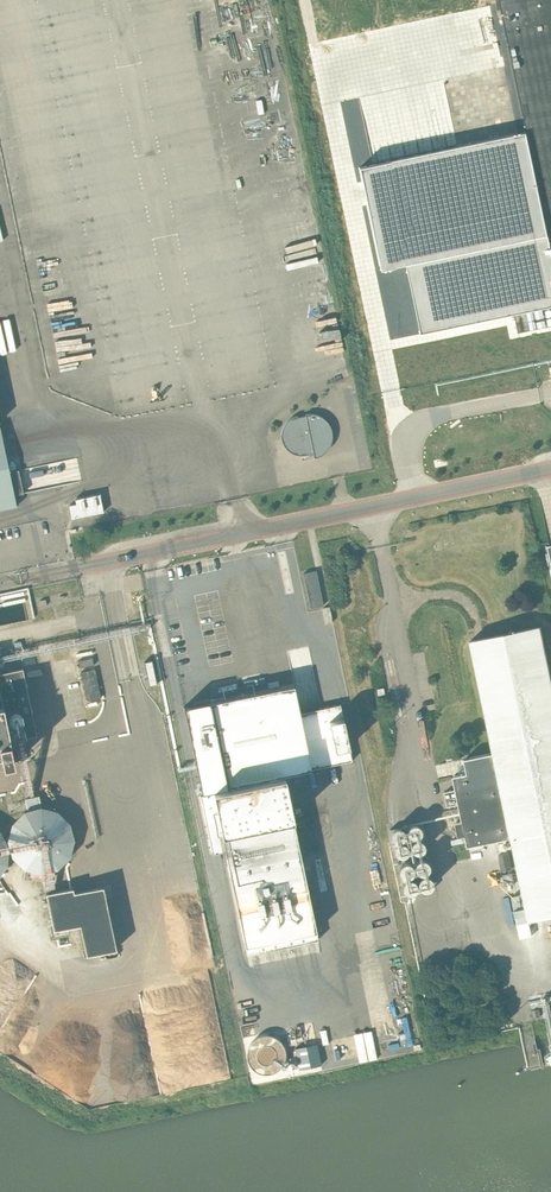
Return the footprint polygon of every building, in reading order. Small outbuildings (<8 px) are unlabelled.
[(357,166),(380,274),(409,267),(423,332),(526,311),(540,309),(550,306),(550,0),(500,0),(501,5),(518,82),(528,130),(372,162),(357,166)] [(298,417),(298,416),(289,419),(286,422),(284,426),(282,429),(282,434),(282,440),(284,446),(289,450),(295,454),(298,455),(303,455),(306,454),(313,453),(314,457),(313,457),(313,458),(317,457),(320,456),(322,455),(325,453),(327,450),(328,449),(330,447),(331,444),(332,442),(332,440),(333,438),(333,435),(333,434),(331,428),(329,424),(328,422),(325,419),(323,417),(320,416),(316,414),(309,414),(306,414),(306,416),(298,417)] [(17,506),(0,424),(0,509),(17,506)] [(76,503),(69,505),(72,518),(104,511),(100,494),(75,499),(76,503)] [(324,605),(316,570),(304,573),(311,608),(324,605)] [(1,595),(2,599),(25,594),(24,590),(1,595)] [(2,601),(3,605),(26,600),(25,597),(2,601)] [(323,608),(326,623),(333,622),(330,606),(323,608)] [(544,639),(541,625),(471,640),(494,752),(467,758),(470,772),(455,776),(458,789),(445,792),(448,806),(460,804),(464,820),(457,821),(460,836),(467,835),(469,846),(512,837),(530,920),(550,916),(550,671),(544,639)] [(145,662),(150,685),(157,683),(152,660),(145,662)] [(21,668),(0,673),(0,755),(1,755),(4,766),(15,763),(12,752),(13,752),(11,740),(37,734),(23,668),(21,668)] [(93,680),(86,682),(88,698),(102,697),(99,671),(92,672),(93,680)] [(209,700),(184,706),(203,791),(200,792),(213,851),(226,849),(247,954),(318,940),(285,775),(353,761),(341,703),(322,707),(321,708),(301,712),(300,712),(299,712),(294,685),(209,702),(209,700)] [(24,811),(12,823),(8,841),(13,857),(25,869),(42,873),(58,869),(71,856),(75,840),(70,823),(58,811),(41,807),(39,795),(26,798),(28,810),(24,811)] [(422,833),(422,832),(422,830),(421,828),(420,826),(418,825),(416,824),(414,824),(413,824),(411,825),(410,826),(408,828),(408,829),(407,832),(408,834),(408,836),(410,837),(411,838),(413,839),(414,839),(416,839),(418,838),(420,837),(421,835),(422,833)] [(406,836),(406,834),(406,833),(405,831),(404,829),(403,828),(401,827),(399,827),(397,827),(395,828),(394,829),(393,830),(392,832),(392,834),(392,836),(393,838),(394,840),(395,841),(397,841),(399,842),(401,842),(403,841),(404,839),(405,838),(406,836)] [(8,865),(8,847),(1,832),(0,831),(0,876),(8,865)] [(426,848),(426,846),(426,845),(425,843),(424,841),(422,840),(420,839),(418,839),(416,839),(414,840),(413,841),(412,842),(411,844),(411,846),(411,849),(412,850),(413,852),(414,853),(416,854),(418,854),(420,854),(422,853),(424,852),(425,850),(426,848)] [(409,851),(409,849),(409,848),(408,846),(407,844),(405,843),(403,842),(401,842),(400,842),(398,843),(397,844),(396,845),(395,847),(394,849),(395,851),(396,853),(397,855),(398,856),(400,856),(401,856),(403,856),(405,856),(407,854),(408,853),(409,851)] [(499,855),(502,872),(512,870),(508,853),(499,855)] [(429,868),(429,866),(429,865),(428,863),(427,861),(426,860),(424,859),(422,859),(420,859),(418,860),(417,861),(416,863),(415,864),(415,866),(415,869),(416,870),(417,872),(418,873),(420,873),(422,874),(424,874),(426,873),(427,872),(428,870),(429,868)] [(414,871),(414,869),(414,867),(413,865),(412,863),(410,862),(408,861),(406,861),(404,861),(402,862),(401,863),(399,865),(398,867),(398,869),(398,871),(399,873),(401,875),(402,876),(404,877),(406,877),(408,877),(410,876),(412,875),(413,873),(414,871)] [(512,873),(503,875),(506,886),(515,884),(512,873)] [(434,884),(434,883),(434,881),(433,879),(432,877),(430,876),(428,875),(426,875),(424,875),(422,876),(421,877),(419,878),(419,880),(418,883),(419,885),(419,887),(421,888),(422,889),(424,890),(426,891),(428,890),(430,889),(432,888),(433,886),(434,884)] [(417,887),(417,886),(417,884),(417,882),(415,881),(414,879),(412,879),(410,878),(408,879),(406,879),(405,880),(404,882),(403,884),(403,886),(403,888),(404,890),(405,891),(406,892),(408,893),(410,893),(412,893),(414,892),(415,891),(417,889),(417,887)] [(74,893),(73,888),(46,894),(54,930),(80,925),(86,955),(116,949),(103,887),(74,893)] [(524,894),(513,896),(518,924),(530,922),(524,894)] [(291,1036),(245,1036),(245,1052),(256,1051),(256,1072),(268,1072),(268,1079),(275,1079),(275,1069),(291,1069),(291,1036)] [(321,1065),(317,1044),(295,1049),(300,1069),(321,1065)]
